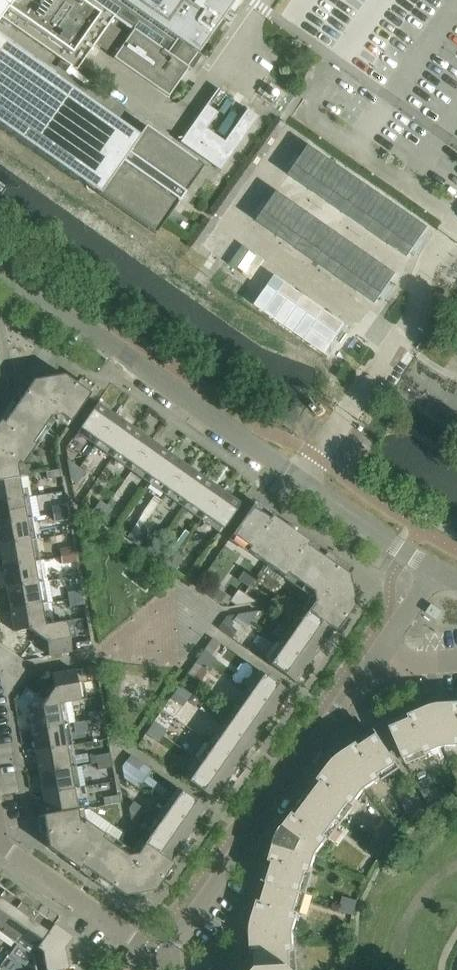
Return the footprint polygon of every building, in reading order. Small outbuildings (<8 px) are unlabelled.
[(76,72),(114,18),(132,31),(113,59),(168,98),(189,68),(188,67),(197,54),(198,54),(236,0),(0,0),(0,18),(76,72)] [(86,186),(86,188),(87,189),(87,190),(89,192),(90,193),(91,193),(93,194),(95,194),(97,194),(156,235),(163,225),(204,167),(146,126),(138,136),(0,39),(0,126),(86,186)] [(218,89),(180,143),(221,172),(259,118),(247,110),(224,142),(207,130),(218,113),(207,106),(219,90),(218,89)] [(310,146),(289,176),(408,258),(429,228),(310,146)] [(278,192),(257,222),(376,305),(397,274),(278,192)] [(276,276),(255,306),(325,354),(346,325),(276,276)] [(63,375),(48,378),(55,417),(60,416),(70,423),(90,394),(63,375)] [(33,381),(15,406),(44,427),(50,417),(55,417),(48,378),(33,381)] [(79,429),(97,442),(115,417),(97,404),(79,429)] [(18,477),(16,466),(18,463),(22,465),(35,446),(32,444),(44,427),(15,406),(3,423),(0,421),(0,481),(18,477)] [(115,417),(97,442),(115,455),(133,429),(115,417)] [(133,429),(115,455),(133,467),(151,442),(133,429)] [(151,442),(133,467),(150,479),(168,454),(151,442)] [(168,454),(150,479),(168,492),(186,466),(168,454)] [(71,480),(79,469),(67,460),(71,480)] [(186,466),(168,492),(186,504),(204,479),(186,466)] [(79,469),(71,480),(77,484),(85,473),(79,469)] [(60,470),(46,472),(47,480),(62,477),(60,470)] [(22,499),(18,477),(0,481),(0,502),(22,499)] [(204,479),(186,504),(203,517),(221,491),(204,479)] [(221,491),(203,517),(222,530),(240,504),(221,491)] [(154,497),(142,514),(149,519),(161,501),(154,497)] [(0,502),(0,524),(26,520),(22,499),(0,502)] [(92,513),(98,517),(106,505),(100,501),(92,513)] [(52,508),(54,515),(68,513),(67,505),(52,508)] [(106,505),(98,517),(104,521),(112,510),(106,505)] [(246,552),(265,565),(290,529),(271,516),(269,519),(251,507),(231,536),(249,548),(246,552)] [(68,513),(54,515),(55,522),(69,520),(68,513)] [(0,524),(0,546),(30,541),(26,520),(0,524)] [(127,538),(133,542),(141,530),(136,526),(127,538)] [(290,529),(265,565),(284,578),(286,574),(303,586),(323,557),(306,546),(308,542),(290,529)] [(141,530),(133,542),(139,546),(147,534),(141,530)] [(0,546),(0,552),(3,568),(33,562),(30,541),(0,546)] [(60,550),(61,558),(75,555),(74,548),(60,550)] [(163,563),(168,567),(177,555),(171,551),(163,563)] [(75,555),(61,558),(62,565),(76,562),(75,555)] [(177,555),(168,567),(174,571),(183,559),(177,555)] [(323,557),(303,586),(312,593),(313,597),(351,591),(349,575),(323,557)] [(33,562),(3,568),(7,589),(37,584),(47,582),(43,561),(33,562)] [(37,584),(7,589),(10,610),(41,605),(37,584)] [(212,587),(206,595),(214,600),(220,604),(225,596),(212,587)] [(67,593),(68,600),(83,598),(81,590),(67,593)] [(230,602),(236,606),(244,594),(238,590),(230,602)] [(314,602),(307,612),(333,629),(332,630),(335,633),(354,606),(351,591),(313,597),(314,602)] [(244,594),(236,606),(256,603),(244,594)] [(83,598),(68,600),(70,607),(84,605),(83,598)] [(41,605),(10,610),(14,633),(28,630),(37,637),(44,626),(41,605)] [(432,606),(427,613),(437,620),(442,612),(432,606)] [(238,615),(237,615),(249,624),(258,612),(238,615)] [(307,612),(295,629),(320,647),(332,630),(333,629),(307,612)] [(249,624),(237,615),(234,621),(245,629),(249,624)] [(44,626),(37,637),(46,643),(48,656),(71,653),(66,622),(44,626)] [(295,629),(282,647),(308,665),(320,647),(295,629)] [(76,644),(77,651),(92,649),(90,642),(76,644)] [(308,665),(282,647),(269,665),(295,683),(308,665)] [(204,652),(200,658),(211,666),(215,660),(204,652)] [(211,666),(200,658),(195,663),(207,672),(211,666)] [(95,667),(81,670),(82,677),(96,674),(95,667)] [(54,688),(48,697),(58,705),(80,701),(74,671),(51,675),(54,688)] [(263,674),(250,693),(275,711),(288,692),(263,674)] [(179,687),(175,693),(186,701),(191,695),(179,687)] [(186,701),(175,693),(171,699),(182,707),(186,701)] [(250,693),(238,711),(263,728),(275,711),(250,693)] [(28,709),(32,731),(62,726),(58,705),(48,697),(41,706),(28,709)] [(435,706),(445,747),(456,747),(456,703),(444,704),(435,706)] [(411,719),(391,728),(405,760),(425,752),(426,755),(445,747),(435,706),(426,708),(409,716),(411,719)] [(88,714),(90,721),(104,718),(103,711),(88,714)] [(238,711),(225,728),(251,746),(263,728),(238,711)] [(104,718),(90,721),(91,728),(105,725),(104,718)] [(154,722),(150,728),(162,736),(166,731),(154,722)] [(62,726),(32,731),(35,752),(66,747),(62,726)] [(162,736),(150,728),(146,734),(158,742),(162,736)] [(225,728),(213,746),(238,764),(251,746),(225,728)] [(343,753),(336,760),(365,790),(382,779),(380,776),(398,764),(378,735),(361,747),(358,743),(343,753)] [(213,746),(201,764),(226,781),(238,764),(213,746)] [(66,747),(35,752),(39,774),(70,768),(66,747)] [(96,756),(97,763),(111,761),(110,754),(96,756)] [(131,756),(126,762),(138,770),(142,764),(131,756)] [(322,783),(310,799),(338,821),(350,804),(353,806),(365,790),(336,760),(330,766),(319,780),(322,783)] [(111,761),(97,763),(98,770),(112,768),(111,761)] [(226,781),(201,764),(188,782),(213,800),(226,781)] [(70,768),(39,774),(43,795),(73,789),(70,768)] [(418,785),(421,791),(434,784),(431,778),(418,785)] [(434,784),(421,791),(425,797),(437,790),(434,784)] [(398,795),(402,802),(414,795),(411,788),(398,795)] [(43,795),(46,815),(47,816),(77,811),(73,789),(43,795)] [(437,790),(425,797),(428,803),(441,796),(437,790)] [(181,791),(168,810),(194,827),(207,809),(181,791)] [(414,795),(402,802),(405,808),(418,801),(414,795)] [(103,798),(105,806),(119,804),(117,796),(103,798)] [(441,796),(428,803),(431,810),(444,803),(441,796)] [(283,828),(279,836),(317,855),(329,839),(326,837),(338,821),(310,799),(297,816),(294,813),(283,828)] [(418,801),(405,808),(408,814),(421,807),(418,801)] [(133,803),(129,809),(141,817),(145,811),(133,803)] [(421,807),(408,814),(412,820),(424,813),(421,807)] [(141,817),(129,809),(133,829),(141,817)] [(168,810),(156,827),(181,845),(194,827),(168,810)] [(42,816),(48,848),(79,870),(81,867),(98,878),(118,849),(102,837),(104,834),(85,820),(82,824),(79,821),(77,811),(47,816),(46,815),(42,816)] [(156,827),(144,845),(169,863),(170,862),(181,845),(156,827)] [(274,863),(268,882),(302,893),(308,873),(311,874),(317,855),(279,836),(275,844),(270,862),(274,863)] [(375,840),(371,845),(383,854),(387,848),(375,840)] [(137,854),(133,855),(139,894),(154,891),(173,864),(170,862),(169,863),(144,845),(137,854)] [(383,854),(371,845),(367,851),(379,860),(383,854)] [(118,849),(98,878),(124,897),(139,894),(133,855),(128,856),(118,849)] [(253,919),(252,928),(294,932),(300,913),(296,912),(302,893),(268,882),(262,902),(258,901),(253,919)] [(0,895),(0,930),(20,902),(3,890),(0,895)] [(344,898),(341,904),(355,909),(357,902),(344,898)] [(0,930),(0,933),(15,944),(37,913),(20,902),(0,930)] [(355,909),(341,904),(339,911),(353,916),(355,909)] [(37,913),(15,944),(32,956),(54,925),(37,913)] [(32,956),(34,969),(62,969),(67,969),(63,949),(71,937),(54,925),(32,956)] [(291,952),(295,952),(294,932),(252,928),(251,936),(252,955),(256,955),(257,969),(292,969),(291,952)]
